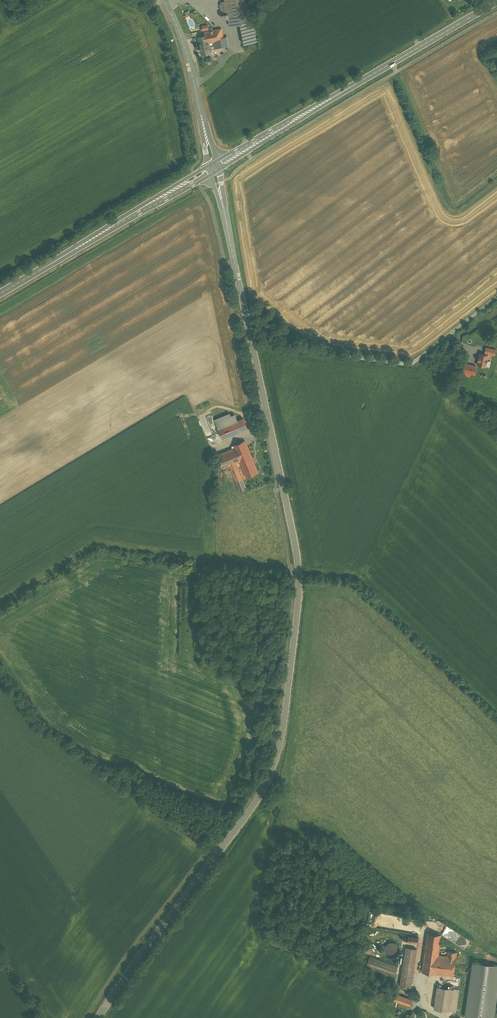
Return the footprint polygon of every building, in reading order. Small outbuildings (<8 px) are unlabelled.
[(225,1),(222,2),(220,5),(223,19),(226,19),(229,18),(229,22),(230,26),(240,25),(244,44),(256,42),(248,0),(225,0),(225,1)] [(221,29),(204,32),(205,36),(207,35),(210,46),(218,44),(219,48),(228,46),(226,39),(223,39),(221,29)] [(210,46),(207,35),(205,36),(198,37),(202,56),(211,54),(210,46)] [(496,350),(486,347),(485,353),(489,354),(495,355),(496,350)] [(479,353),(477,365),(486,367),(489,354),(485,353),(485,355),(479,353)] [(476,366),(465,364),(463,372),(474,375),(476,366)] [(218,429),(237,421),(234,415),(230,417),(229,414),(214,420),(218,429)] [(222,439),(247,429),(243,418),(237,421),(218,429),(222,439)] [(245,441),(234,445),(235,448),(220,454),(225,467),(230,465),(240,491),(246,489),(237,467),(235,463),(238,462),(240,461),(251,457),(245,441)] [(251,457),(240,461),(247,477),(258,473),(251,457)] [(447,956),(438,955),(441,934),(427,932),(422,972),(453,976),(457,952),(448,951),(447,956)] [(394,942),(392,942),(390,942),(389,943),(388,944),(387,944),(386,945),(385,946),(385,947),(385,948),(384,949),(384,950),(384,952),(385,952),(385,953),(385,954),(386,955),(386,956),(387,956),(388,957),(389,957),(389,958),(390,958),(392,958),(393,958),(395,958),(396,957),(397,957),(398,956),(399,955),(399,954),(400,953),(400,952),(400,951),(400,950),(400,949),(400,948),(400,947),(399,946),(398,945),(398,944),(397,944),(396,943),(395,943),(394,942)] [(409,947),(402,988),(410,989),(417,948),(409,947)] [(398,966),(370,957),(366,968),(394,978),(398,966)] [(473,962),(465,1017),(494,1017),(496,995),(496,966),(473,962)] [(452,989),(438,987),(435,1009),(449,1011),(452,989)] [(459,990),(452,989),(449,1011),(456,1012),(459,990)] [(412,999),(393,993),(391,999),(410,1005),(412,999)]
